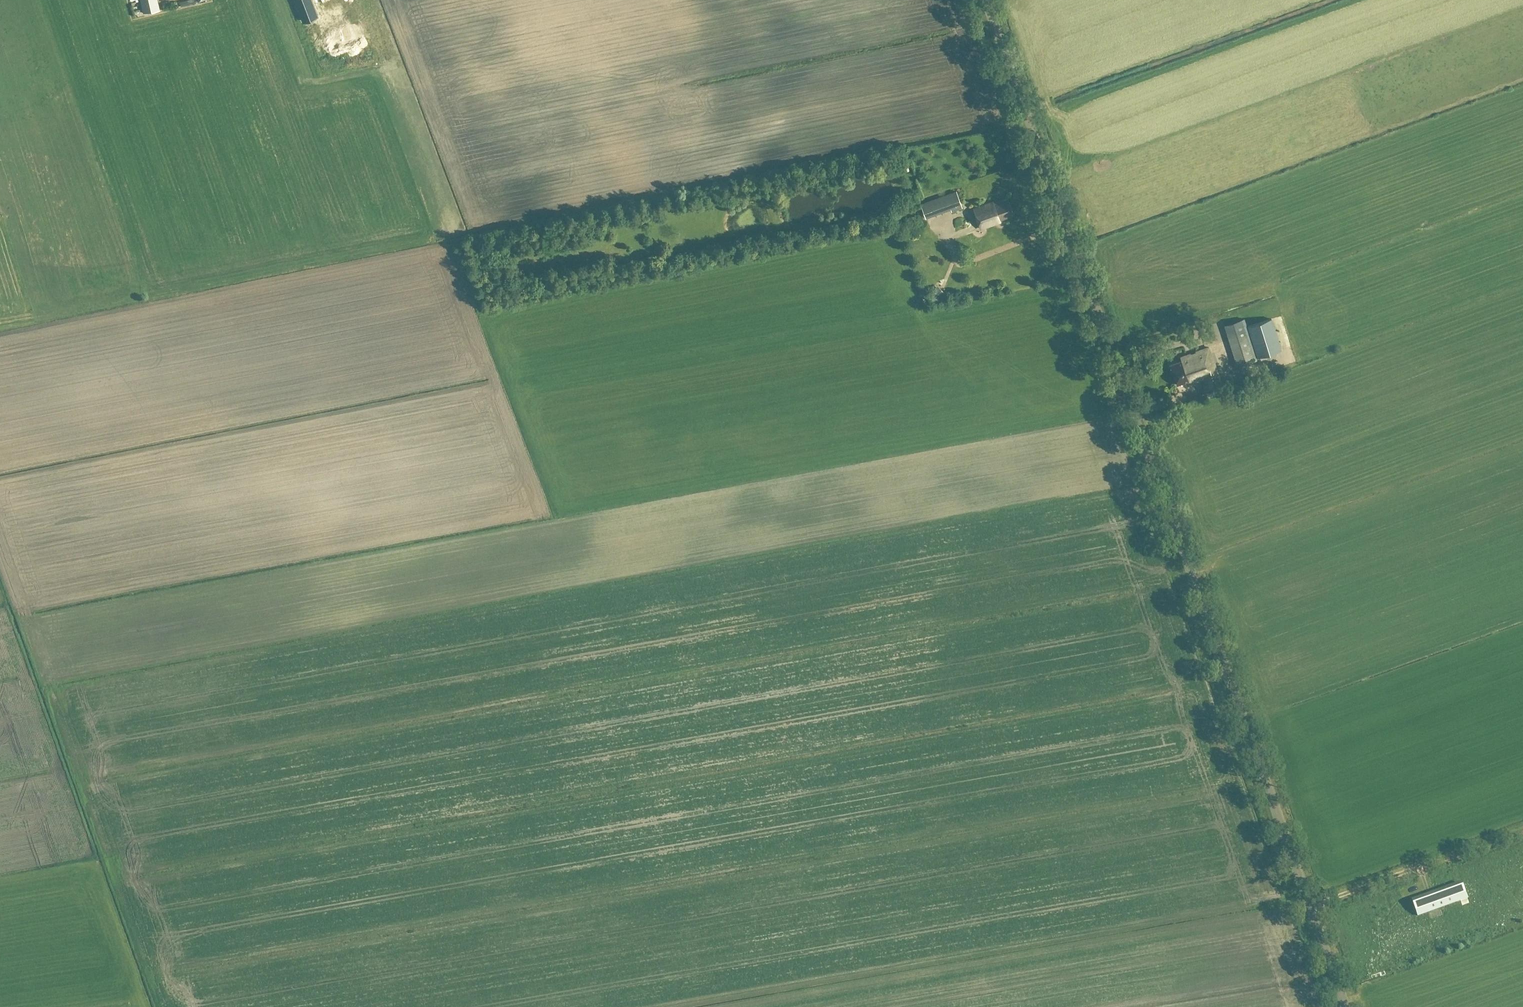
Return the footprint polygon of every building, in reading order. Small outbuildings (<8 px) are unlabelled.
[(144,14),(159,10),(157,0),(141,0),(144,14)] [(311,0),(295,0),(303,21),(317,16),(311,0)] [(341,30),(330,34),(334,45),(345,41),(341,30)] [(952,212),(962,208),(956,193),(921,205),(926,219),(951,210),(952,212)] [(993,202),(973,209),(980,229),(1000,222),(1000,220),(1013,215),(1007,199),(994,204),(993,202)] [(933,290),(927,297),(934,304),(941,297),(933,290)] [(1271,319),(1247,327),(1246,327),(1255,357),(1282,350),(1273,318),(1271,319)] [(1256,359),(1255,357),(1246,327),(1244,320),(1224,326),(1236,366),(1256,359)] [(1223,391),(1220,380),(1217,373),(1207,348),(1180,358),(1181,360),(1169,365),(1176,385),(1188,380),(1189,383),(1202,378),(1205,385),(1202,386),(1207,396),(1223,391)] [(1460,884),(1412,901),(1418,916),(1460,901),(1459,897),(1464,895),(1460,884)]
